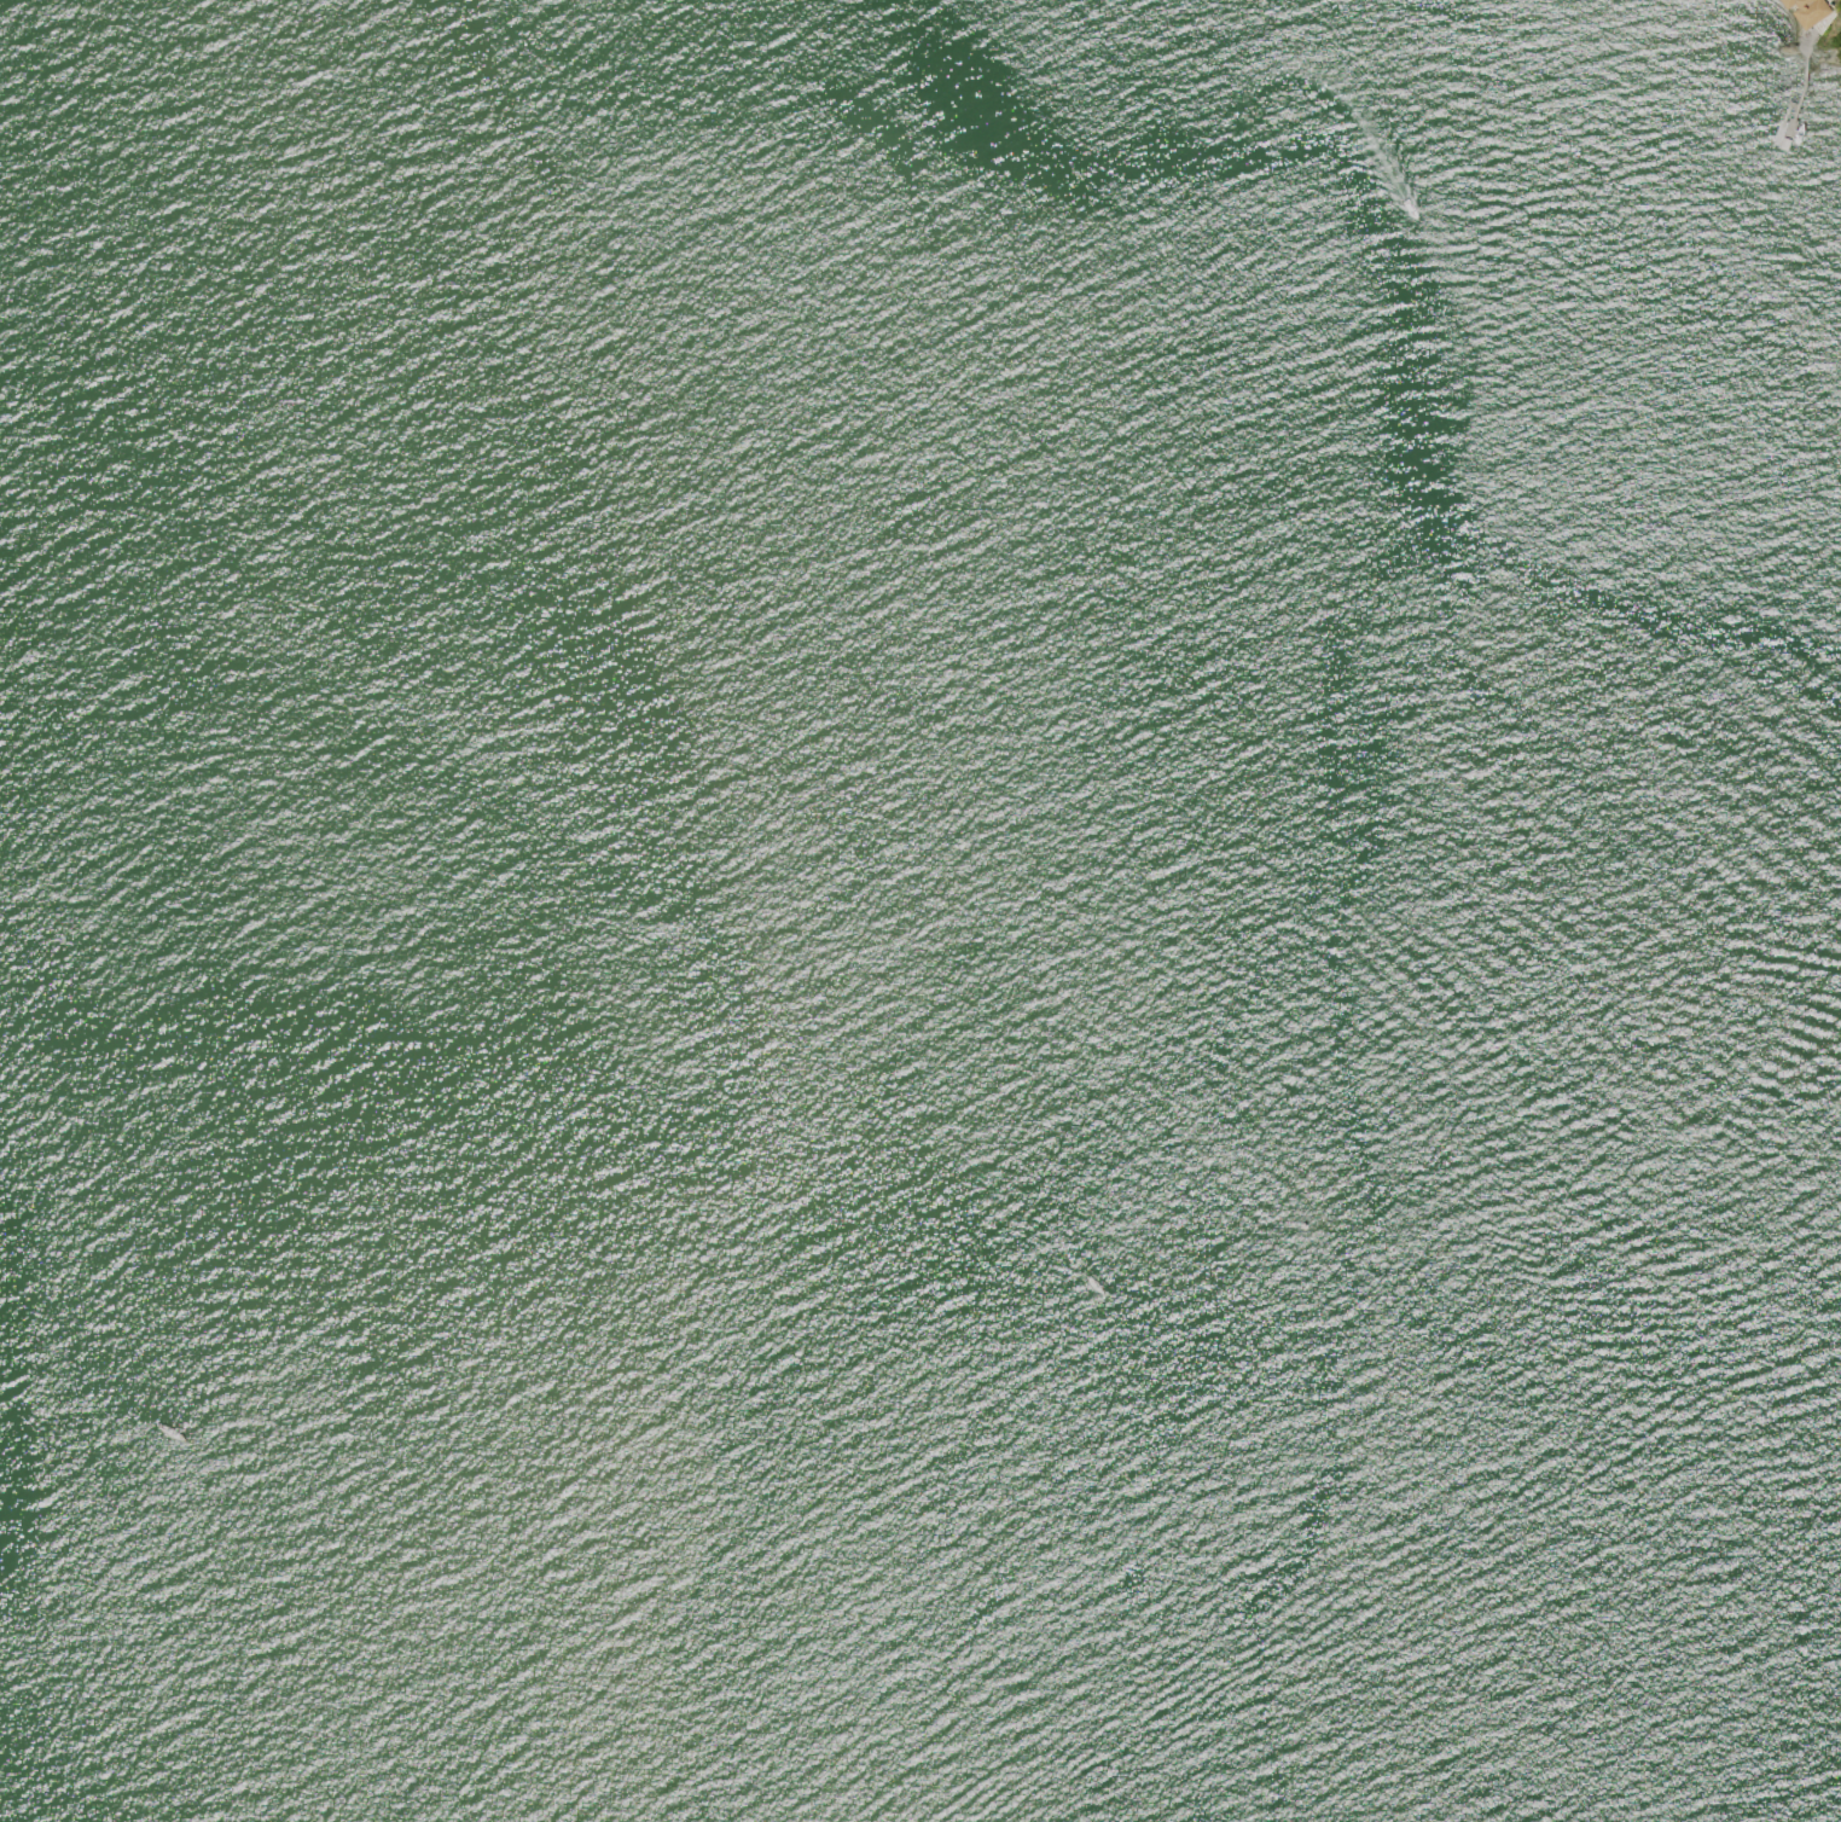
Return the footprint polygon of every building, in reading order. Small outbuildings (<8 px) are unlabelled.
[(1784,10),(1777,0),(1821,0),(1829,11),(1804,31),(1789,12),(1791,11),(1789,6),(1784,10)]
